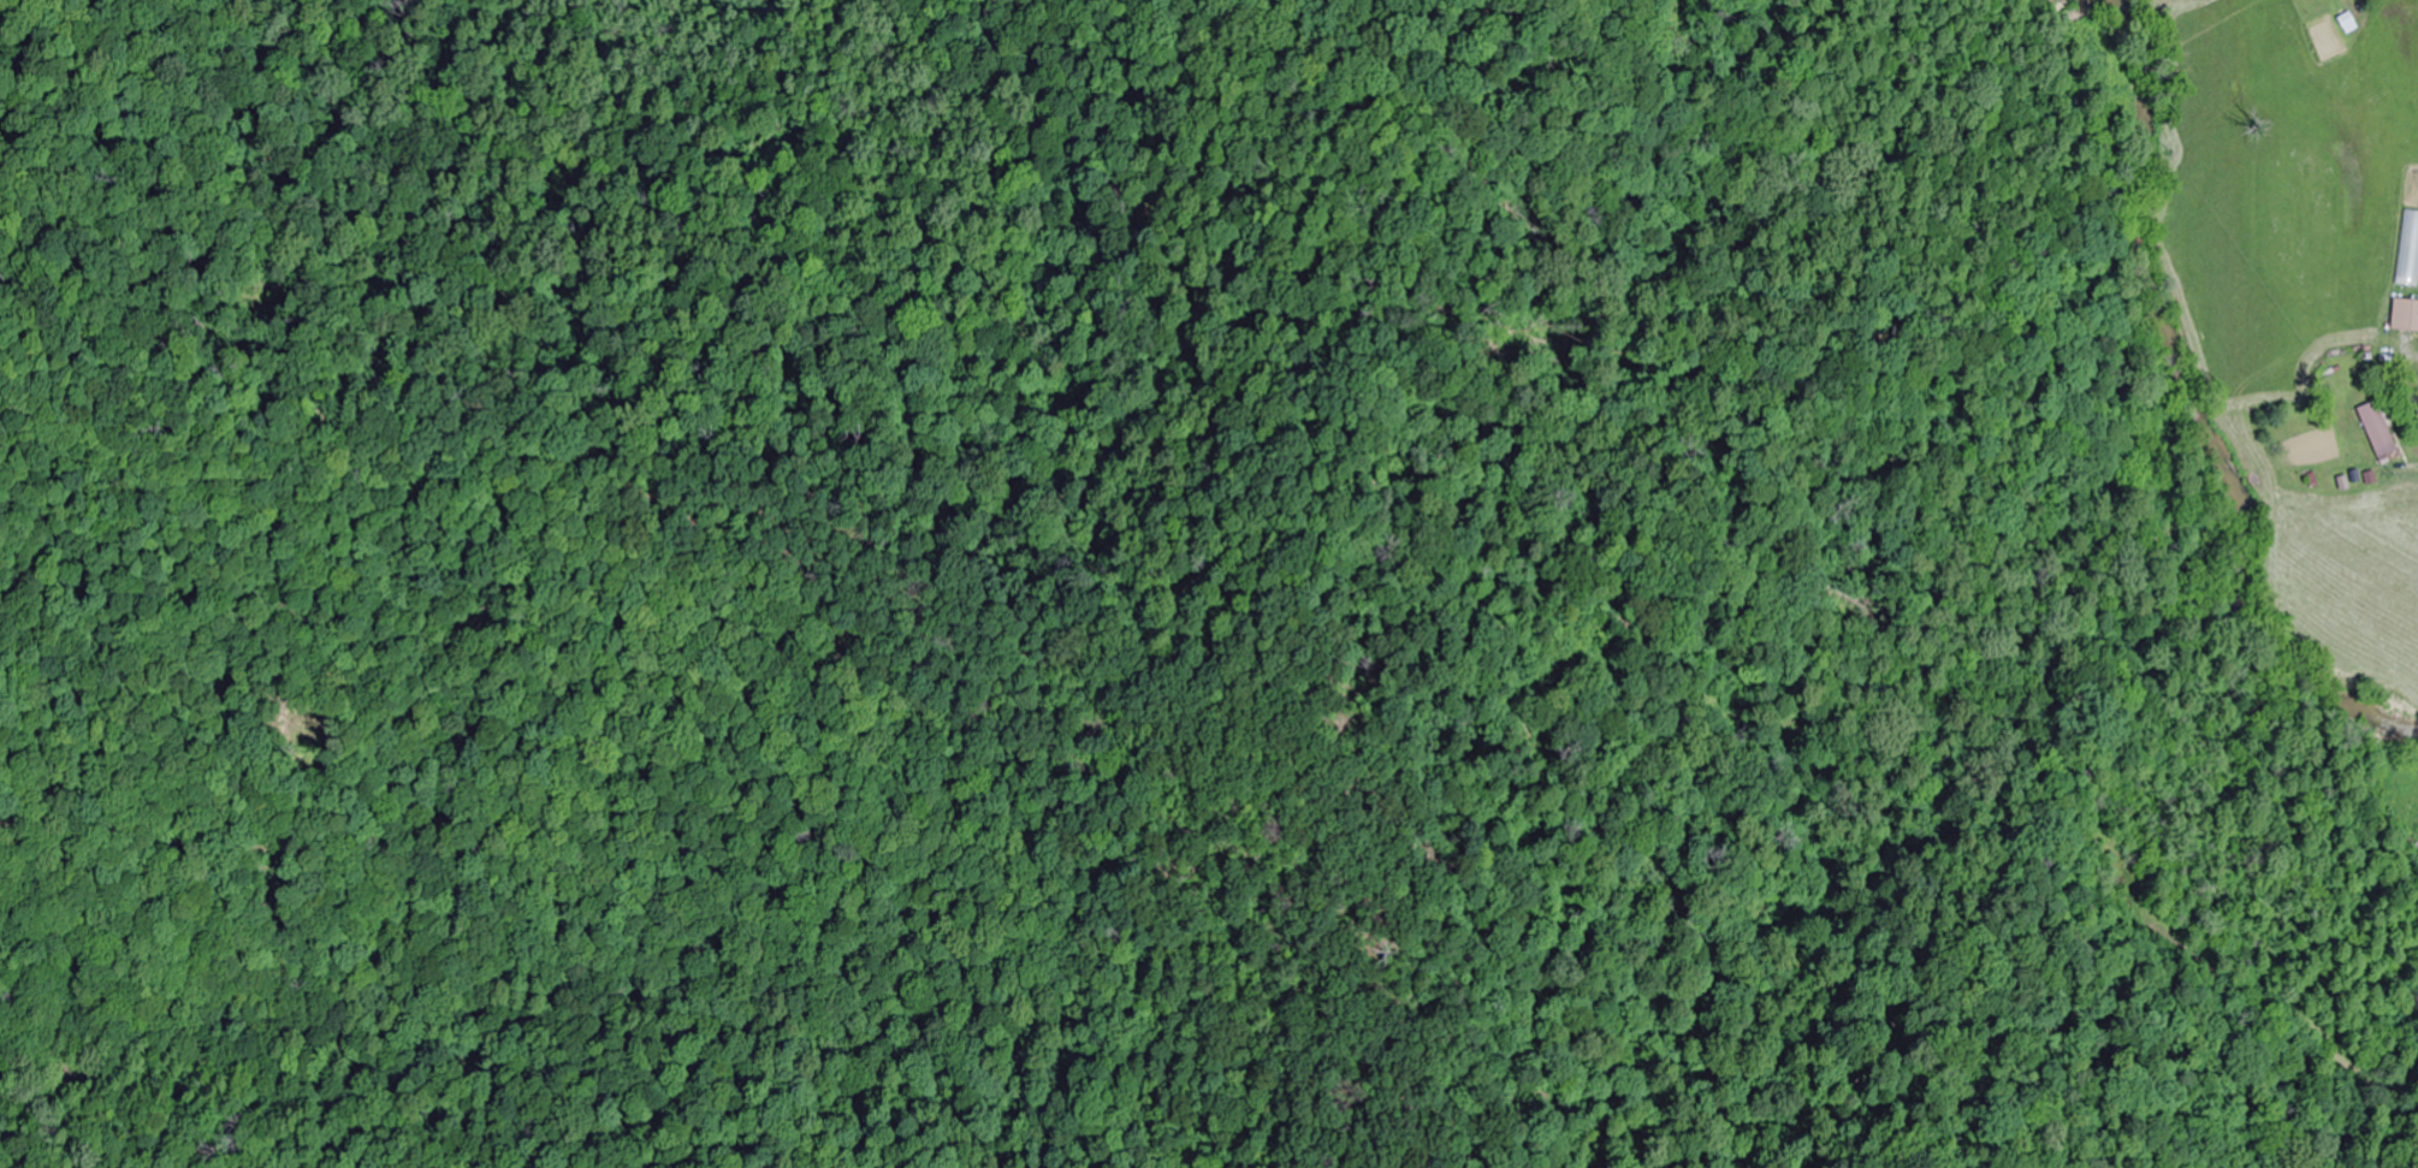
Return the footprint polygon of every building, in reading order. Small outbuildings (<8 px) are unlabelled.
[(2417,331),(2417,300),(2392,300),(2392,331),(2417,331)] [(2380,401),(2359,406),(2371,458),(2392,453),(2380,401)]
